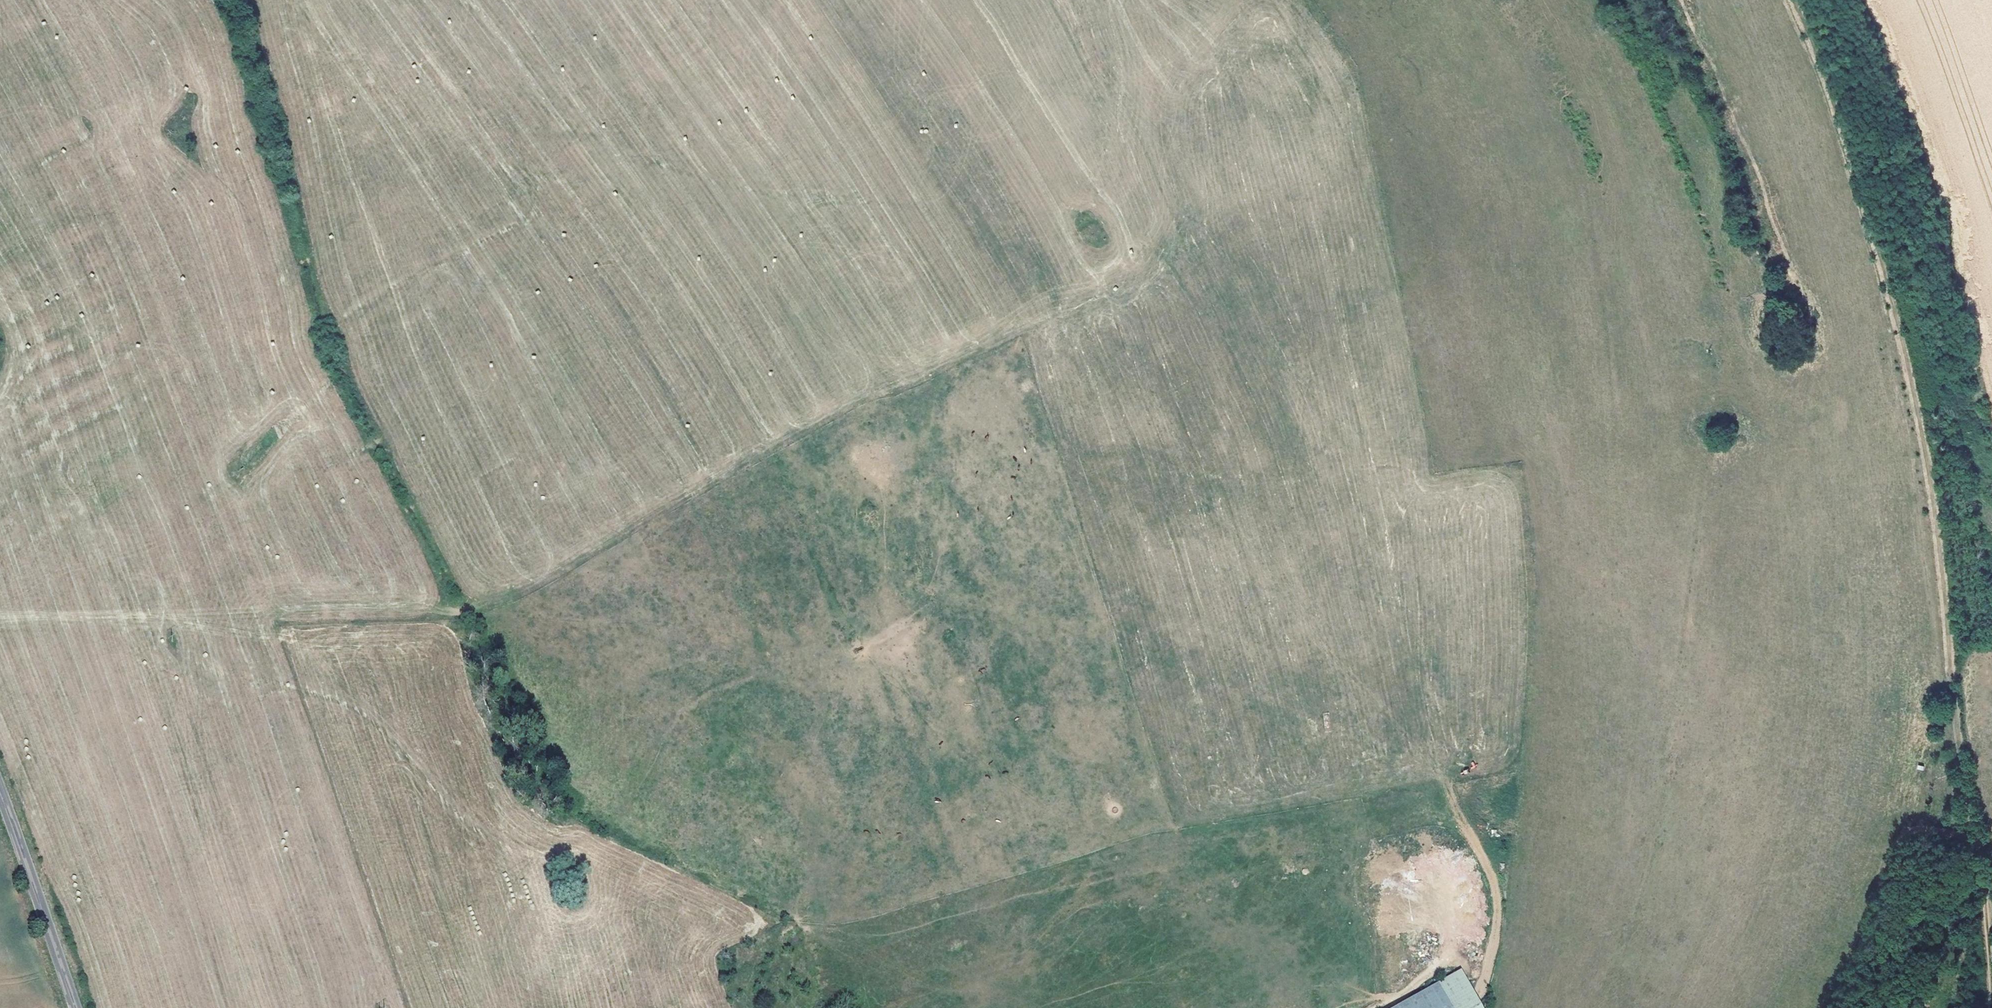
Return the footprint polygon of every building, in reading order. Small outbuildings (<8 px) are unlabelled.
[(1396,1007),(1479,1007),(1461,972),(1396,1007)]
